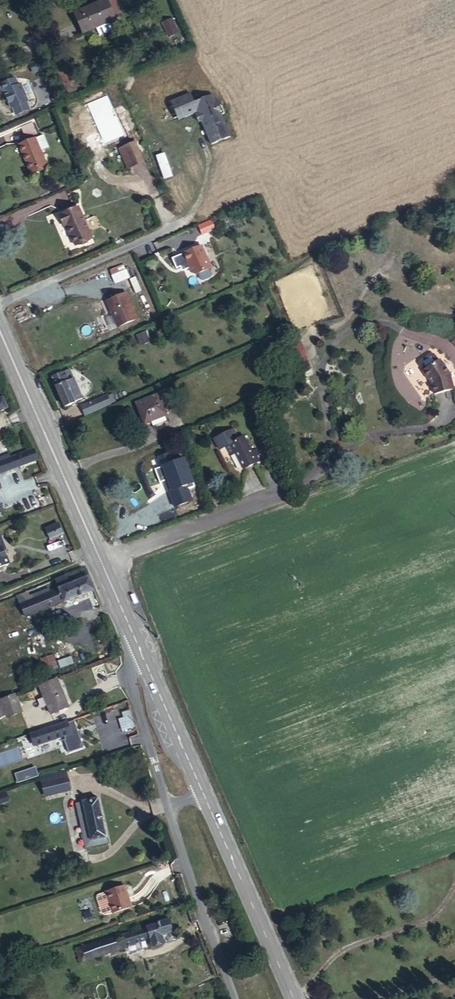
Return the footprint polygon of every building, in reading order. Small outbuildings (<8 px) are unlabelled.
[(70,14),(79,34),(92,29),(94,34),(96,35),(108,31),(109,28),(107,23),(114,20),(105,0),(103,0),(70,14)] [(161,20),(166,37),(179,33),(174,16),(161,20)] [(30,60),(17,64),(20,73),(33,68),(30,60)] [(0,79),(0,108),(14,102),(15,101),(8,84),(5,85),(2,78),(0,79)] [(169,99),(176,120),(196,112),(208,144),(231,136),(215,91),(193,99),(190,92),(169,99)] [(170,121),(176,119),(168,100),(163,103),(170,121)] [(0,108),(3,115),(17,109),(14,102),(0,108)] [(37,147),(32,135),(9,144),(20,172),(38,164),(31,150),(37,147)] [(126,144),(111,151),(119,170),(134,164),(126,144)] [(155,155),(163,179),(172,176),(164,152),(155,155)] [(51,215),(61,237),(79,229),(69,207),(51,215)] [(205,224),(193,229),(196,237),(208,232),(205,224)] [(79,229),(61,237),(65,247),(83,239),(79,229)] [(203,268),(194,247),(175,255),(183,273),(186,274),(203,268)] [(108,301),(116,323),(122,325),(138,318),(127,293),(108,301)] [(139,345),(149,341),(145,331),(135,335),(139,345)] [(66,362),(57,365),(62,378),(71,374),(66,362)] [(445,363),(429,376),(435,383),(435,382),(438,386),(442,398),(454,394),(454,376),(445,363)] [(62,378),(57,365),(45,370),(58,399),(78,390),(71,374),(62,378)] [(159,411),(150,391),(128,400),(135,420),(159,411)] [(71,416),(99,403),(95,393),(67,405),(71,416)] [(257,463),(252,451),(247,452),(241,436),(237,438),(232,427),(210,437),(214,447),(221,445),(225,453),(230,451),(238,470),(257,463)] [(24,454),(0,465),(0,479),(30,465),(25,457),(24,454)] [(30,509),(35,518),(45,513),(41,504),(30,509)] [(54,533),(41,539),(46,552),(59,545),(54,533)] [(21,636),(89,603),(80,583),(70,588),(72,592),(52,601),(50,597),(40,602),(41,606),(25,615),(20,604),(8,611),(21,636)] [(60,691),(41,698),(50,723),(69,717),(60,691)] [(16,709),(1,715),(6,730),(22,724),(16,709)] [(129,738),(135,736),(131,721),(125,723),(129,738)] [(69,731),(30,746),(34,756),(67,744),(73,742),(69,731)] [(73,778),(46,787),(49,797),(76,788),(73,778)] [(101,791),(86,796),(100,841),(115,835),(101,791)] [(9,801),(6,792),(0,794),(0,804),(9,801)] [(100,841),(86,796),(79,798),(93,843),(100,841)] [(133,909),(126,888),(108,894),(108,895),(101,897),(99,900),(104,916),(107,917),(115,915),(115,916),(133,909)] [(96,968),(156,949),(167,945),(170,954),(180,950),(178,941),(188,938),(183,924),(130,941),(92,954),(96,968)] [(21,951),(14,953),(15,959),(23,957),(21,951)]
